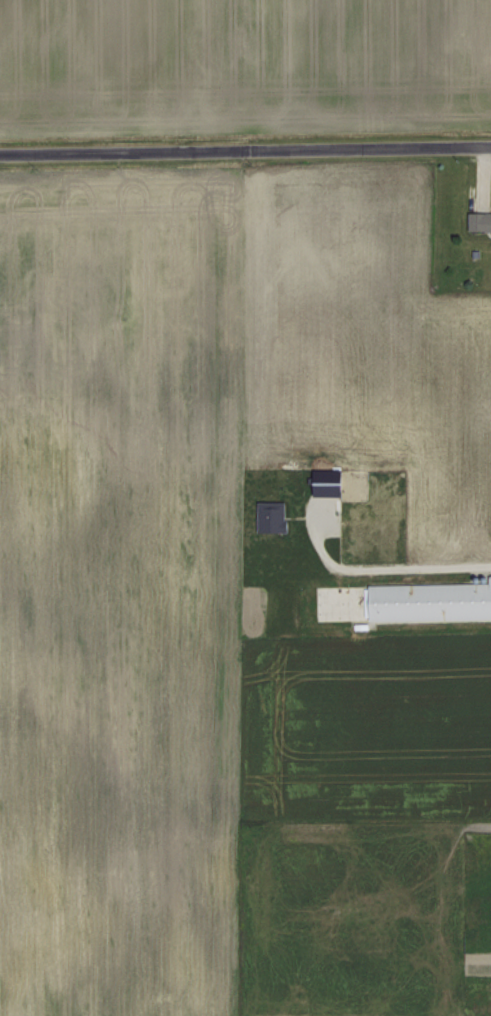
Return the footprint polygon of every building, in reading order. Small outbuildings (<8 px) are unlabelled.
[(469,211),(468,229),(490,230),(490,211),(469,211)] [(344,495),(345,478),(338,477),(339,469),(316,468),(316,494),(344,495)] [(258,530),(288,530),(289,501),(259,500),(258,530)] [(364,583),(365,620),(490,618),(490,581),(364,583)]
